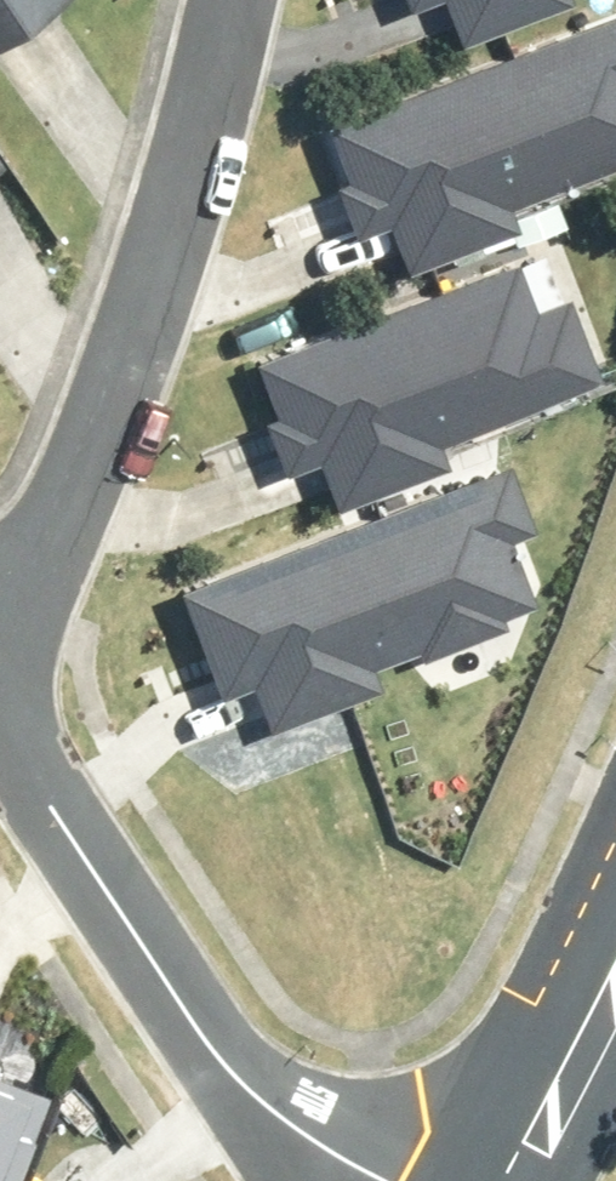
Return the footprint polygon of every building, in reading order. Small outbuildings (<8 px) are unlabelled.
[(51,0),(0,0),(0,33),(51,0)] [(455,37),(550,0),(440,0),(455,37)] [(320,121),(340,172),(328,177),(349,231),(382,218),(400,263),(510,220),(503,200),(615,156),(615,6),(320,121)] [(512,255),(249,357),(269,408),(257,412),(278,466),(312,453),(330,500),(441,457),(432,436),(595,372),(564,293),(531,305),(512,255)] [(504,458),(174,585),(216,692),(246,680),(263,726),(376,683),(368,662),(412,646),(416,655),(502,622),(498,613),(530,600),(505,535),(530,525),(504,458)] [(44,1091),(0,1074),(0,1180),(10,1180),(44,1091)]
